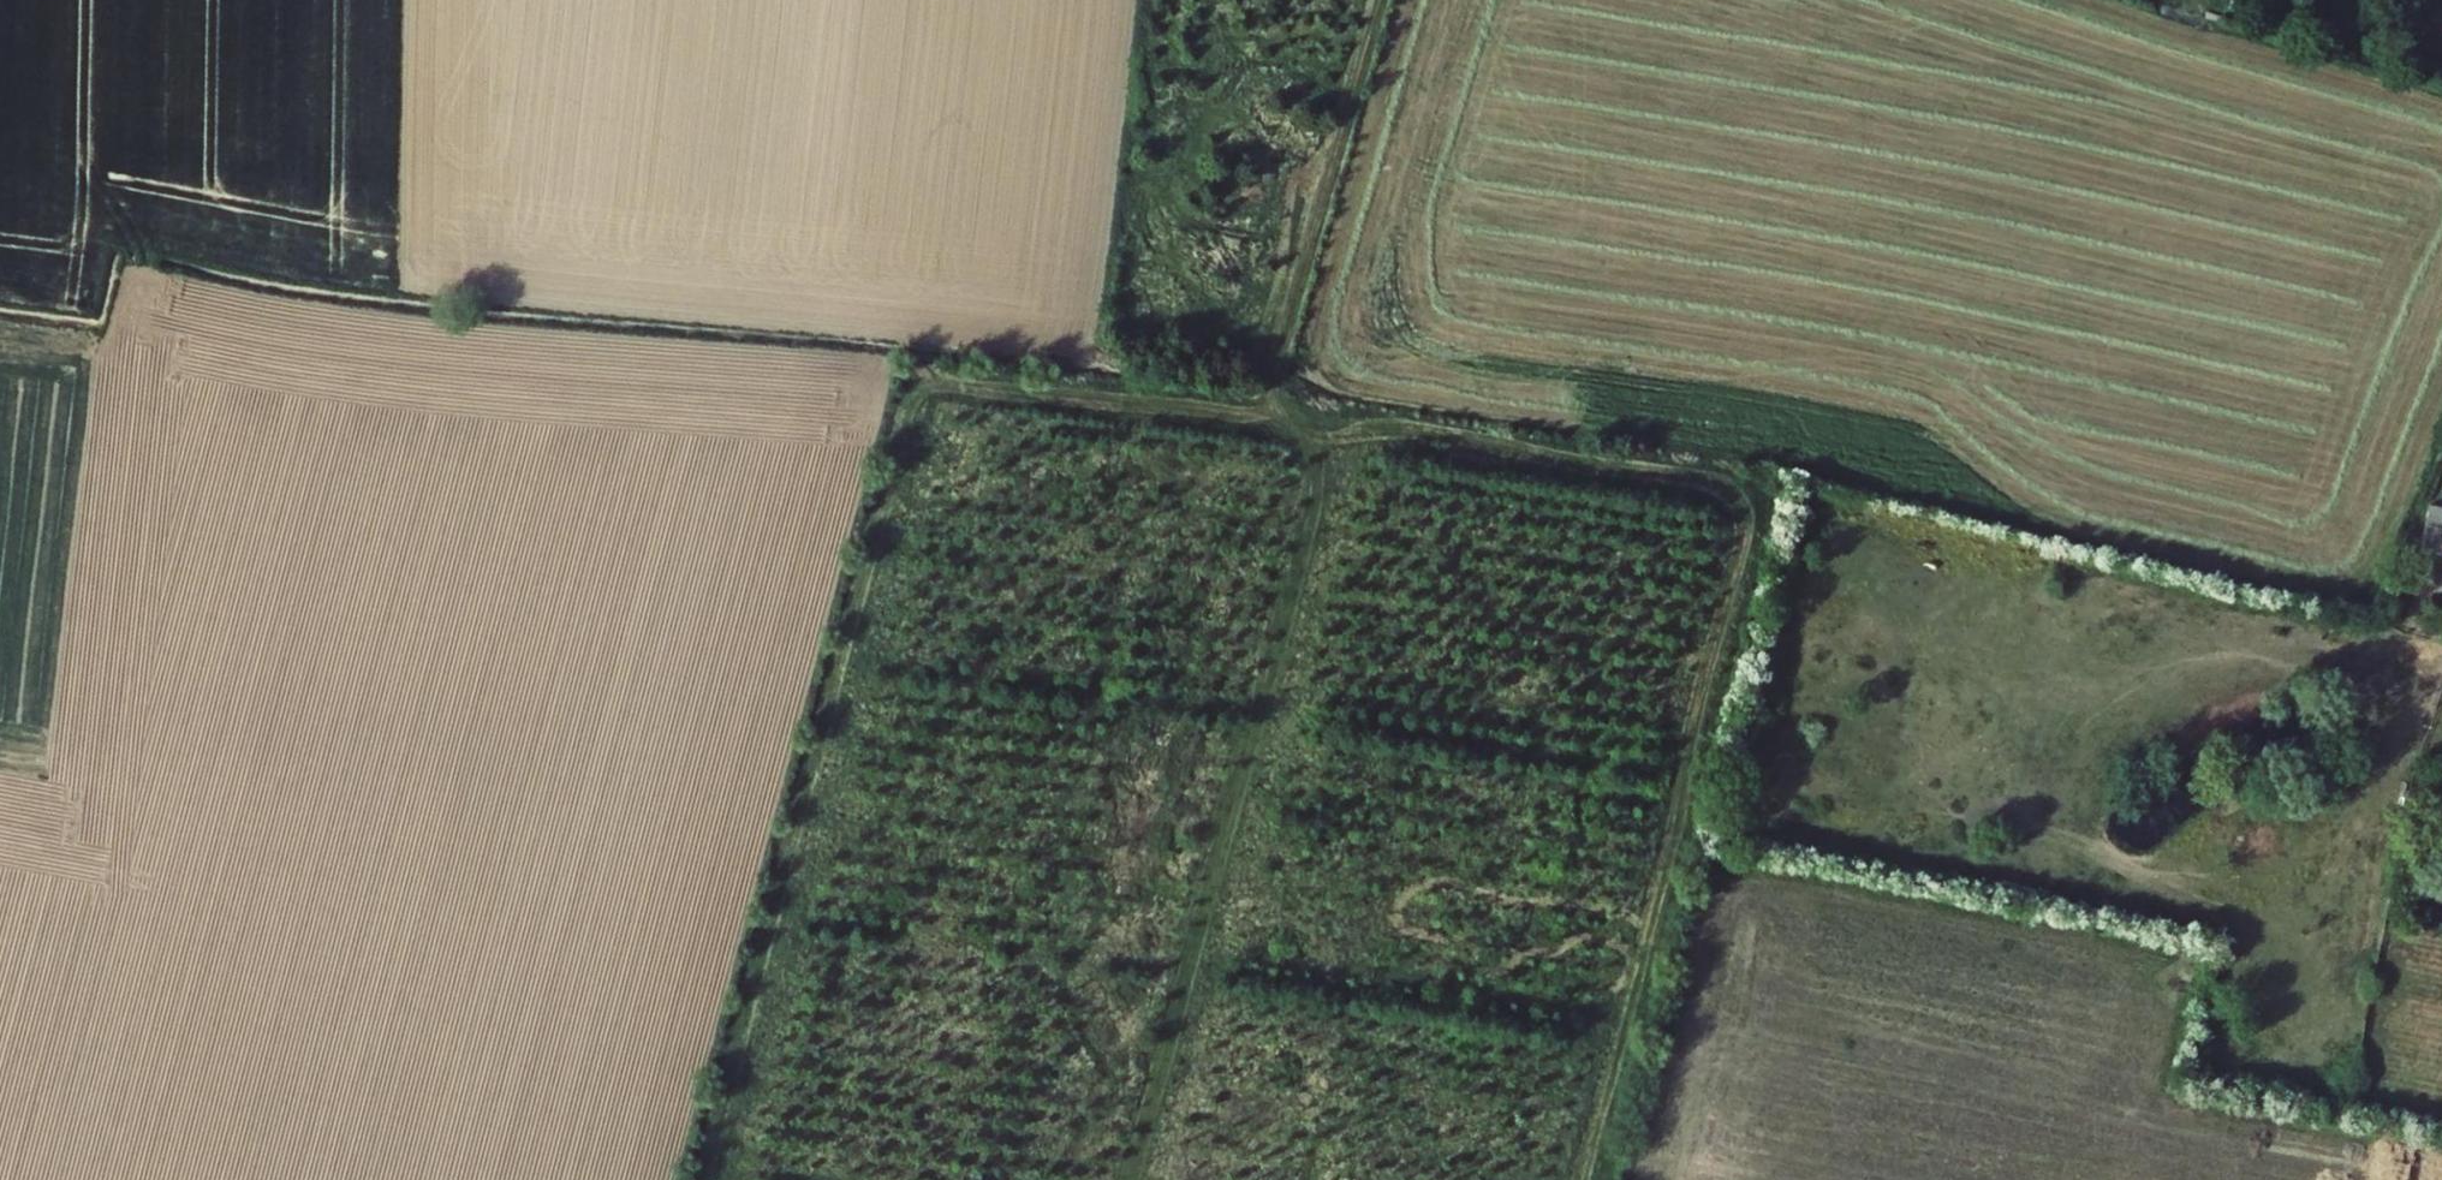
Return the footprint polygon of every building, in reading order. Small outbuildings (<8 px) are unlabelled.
[(2410,561),(2441,566),(2441,531),(2435,529),(2437,518),(2418,515),(2410,561)]
